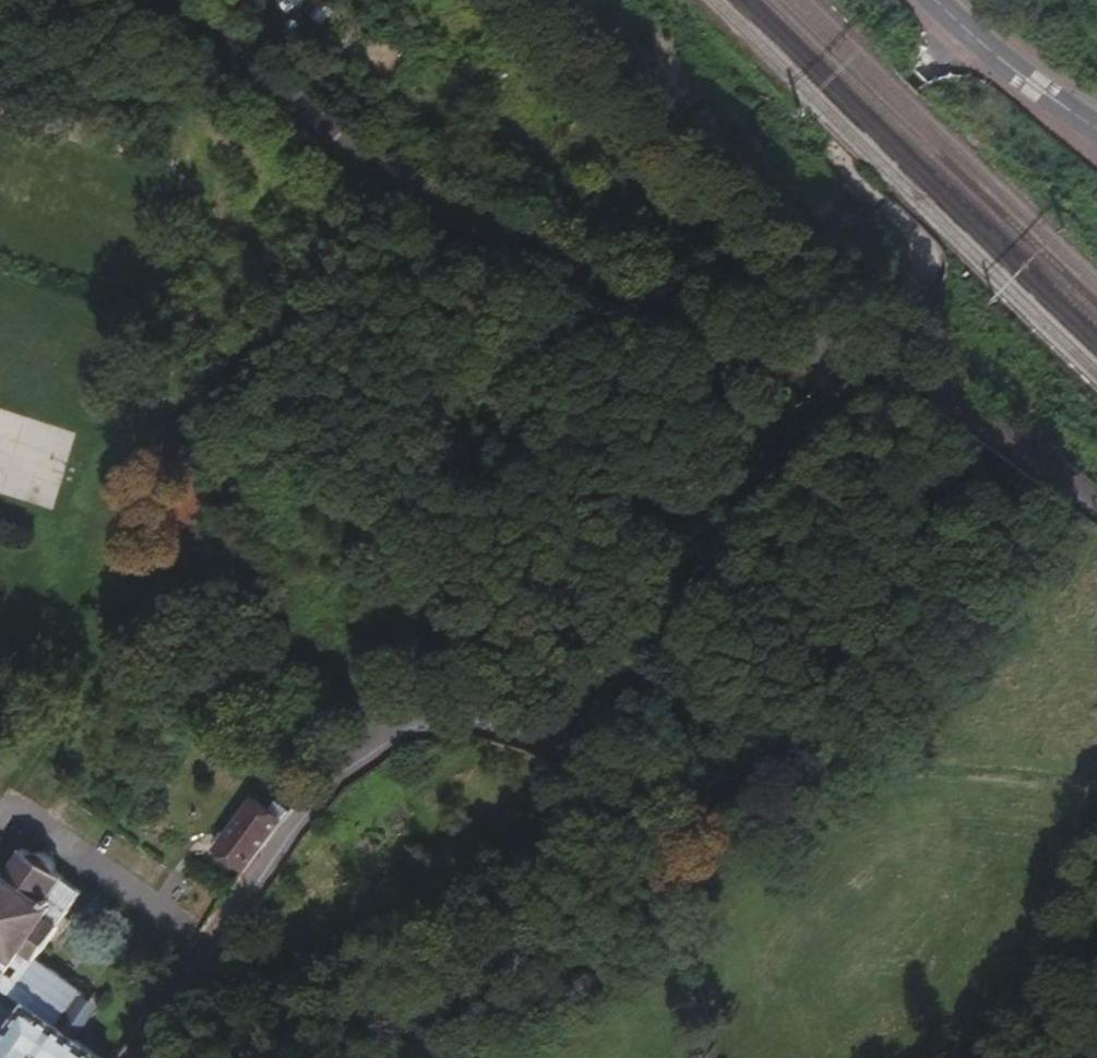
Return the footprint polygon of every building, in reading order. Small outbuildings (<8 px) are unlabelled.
[(319,1),(308,16),(322,26),(333,11),(319,1)] [(340,88),(351,75),(340,66),(329,79),(340,88)] [(247,871),(282,820),(251,799),(216,850),(247,871)] [(1,873),(0,872),(0,988),(24,1006),(53,1025),(60,1015),(66,1020),(71,1014),(78,1019),(91,1000),(38,961),(41,957),(40,954),(50,940),(55,944),(71,921),(65,917),(83,892),(65,879),(65,877),(57,871),(57,868),(55,862),(54,860),(49,856),(47,854),(43,853),(38,853),(33,854),(23,846),(6,869),(4,869),(1,873)] [(53,1025),(24,1006),(0,1040),(0,1057),(100,1057),(53,1025)]
